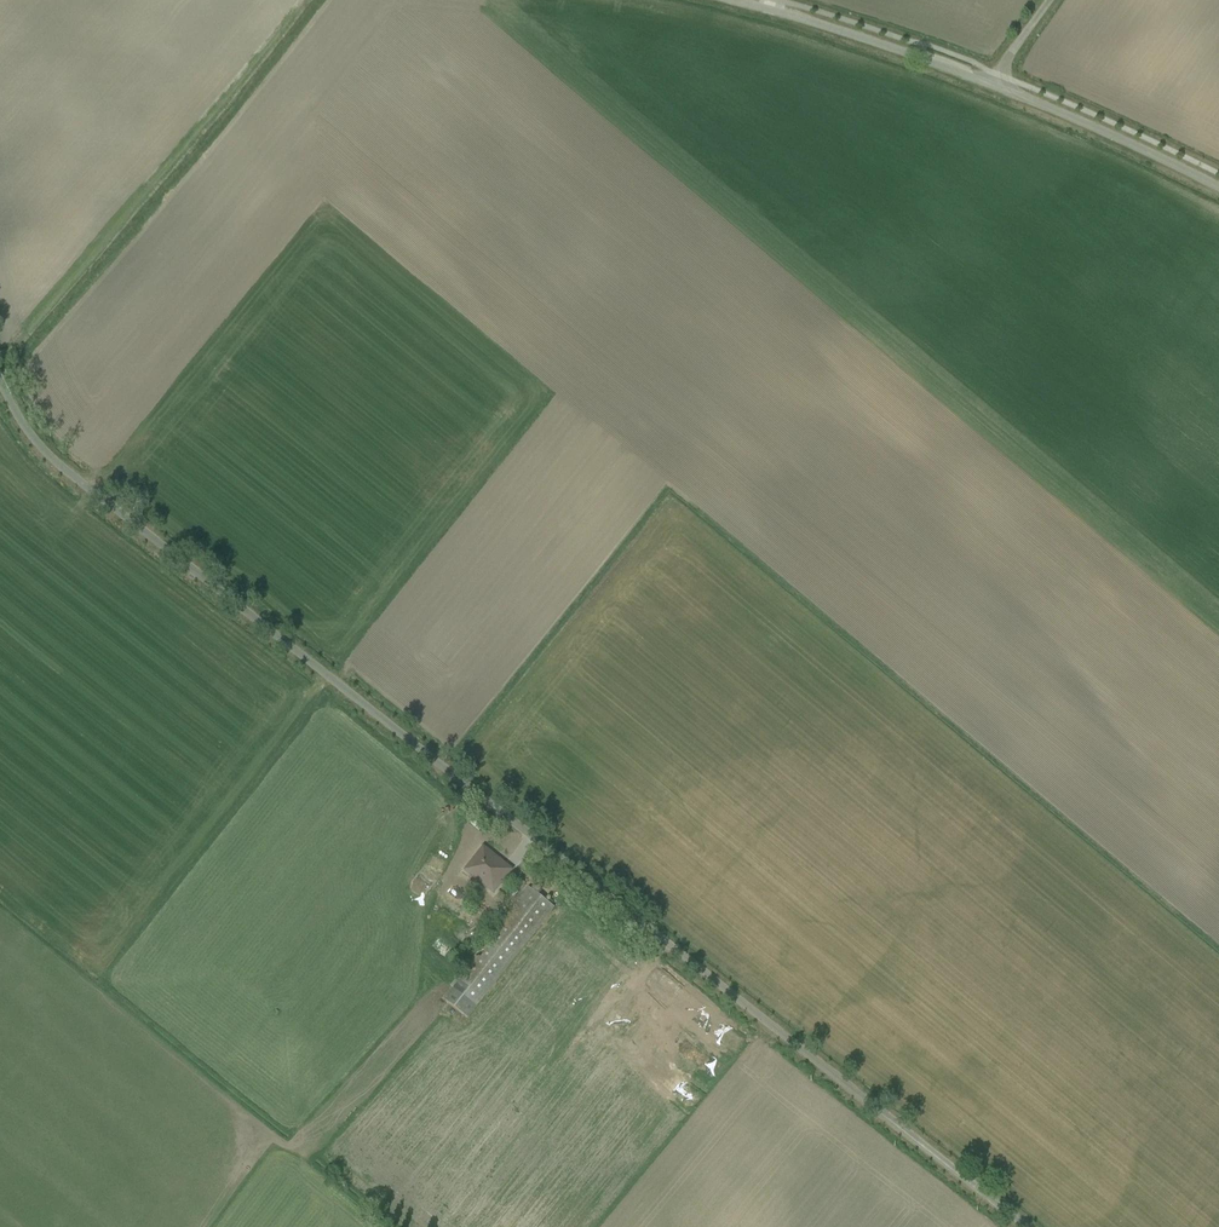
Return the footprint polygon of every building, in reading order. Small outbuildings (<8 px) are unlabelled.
[(517,874),(483,849),(460,880),(494,905),(517,874)] [(553,905),(532,889),(446,1000),(468,1016),(553,905)]
